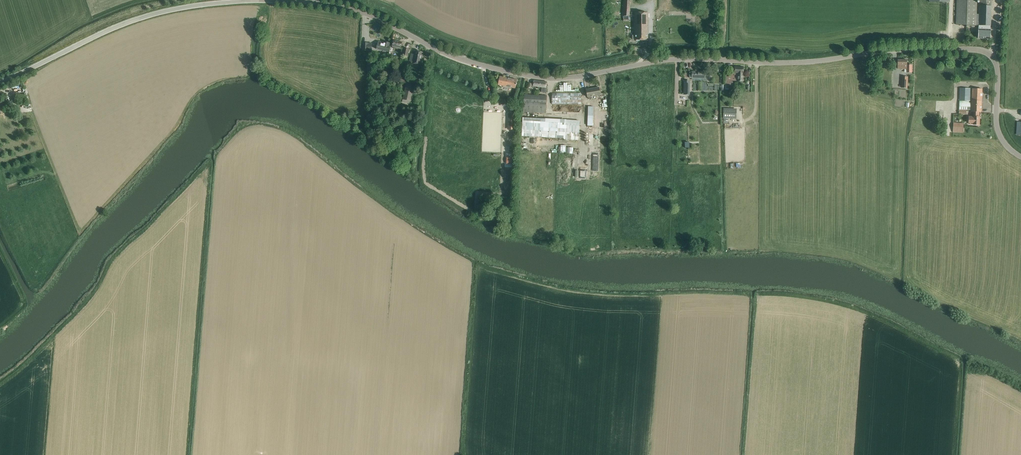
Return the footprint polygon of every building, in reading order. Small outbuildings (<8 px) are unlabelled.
[(631,0),(623,0),(622,16),(629,16),(631,0)] [(977,15),(977,0),(957,0),(956,25),(980,25),(980,29),(978,29),(978,38),(990,38),(990,33),(991,0),(981,0),(981,6),(980,6),(979,15),(977,15)] [(635,40),(647,40),(648,40),(648,12),(635,12),(635,35),(633,35),(632,36),(632,38),(633,39),(635,39),(635,40)] [(400,48),(402,42),(394,40),(392,46),(400,48)] [(378,41),(377,49),(388,52),(390,46),(389,46),(390,43),(384,41),(383,43),(378,41)] [(369,43),(363,43),(363,50),(372,51),(372,43),(369,43)] [(420,65),(423,52),(416,50),(414,56),(411,56),(409,62),(413,63),(420,65)] [(898,60),(897,65),(897,69),(902,69),(904,69),(907,69),(907,72),(912,72),(912,65),(907,65),(907,60),(898,60)] [(726,75),(725,89),(729,89),(729,85),(730,85),(730,84),(733,84),(733,80),(738,81),(743,81),(743,72),(743,67),(735,67),(734,72),(735,72),(731,72),(731,75),(726,75)] [(375,86),(382,81),(377,72),(369,78),(375,86)] [(516,88),(516,85),(517,80),(500,76),(498,84),(516,88)] [(414,85),(408,84),(409,79),(401,77),(399,82),(406,83),(402,102),(410,104),(414,85)] [(528,83),(527,88),(531,88),(531,86),(542,87),(541,92),(546,93),(547,87),(546,87),(547,85),(547,82),(534,80),(533,84),(528,83)] [(586,89),(587,94),(588,99),(592,98),(592,96),(600,95),(599,87),(586,89)] [(970,100),(970,88),(960,88),(959,110),(959,114),(962,114),(966,114),(966,110),(970,110),(970,102),(969,102),(969,100),(970,100)] [(968,116),(968,123),(970,123),(970,124),(979,125),(979,117),(979,112),(981,112),(982,89),(972,88),(971,112),(974,112),(973,116),(968,116)] [(552,93),(552,104),(578,103),(578,104),(581,104),(581,103),(581,93),(552,93)] [(523,112),(546,113),(547,95),(524,94),(523,112)] [(728,118),(737,118),(737,108),(724,108),(723,118),(723,123),(728,123),(728,118)] [(508,112),(507,129),(515,130),(516,113),(508,112)] [(953,115),(953,132),(963,132),(963,123),(957,123),(957,115),(953,115)] [(564,138),(564,139),(578,140),(580,122),(523,117),(522,135),(564,138)] [(595,134),(595,141),(600,141),(601,129),(591,128),(591,134),(595,134)] [(560,147),(558,147),(558,153),(573,154),(573,148),(566,147),(566,145),(560,145),(560,147)]
